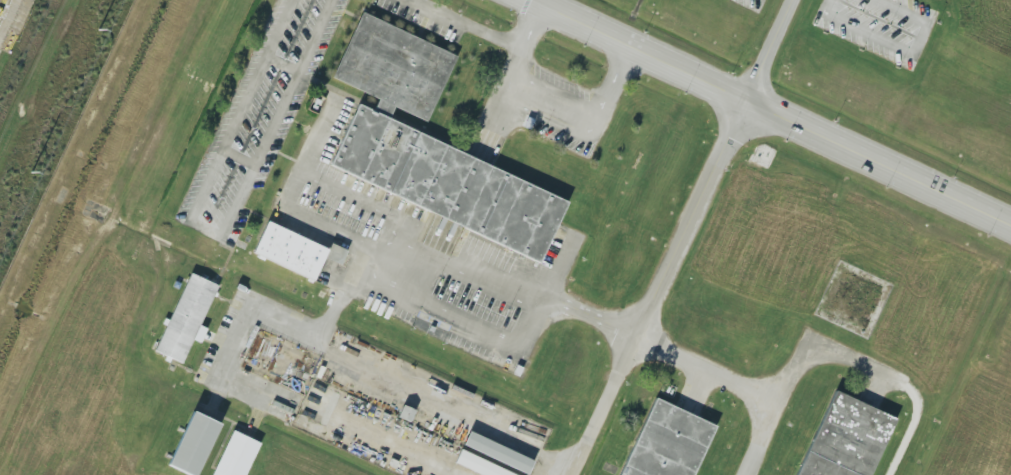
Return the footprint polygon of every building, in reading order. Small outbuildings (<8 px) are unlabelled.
[(362,10),(455,53),(423,120),(394,107),(389,117),(371,110),(375,100),(332,78),(362,10)] [(355,101),(371,110),(389,117),(563,196),(535,259),(327,160),(355,101)] [(264,216),(328,246),(314,277),(250,245),(264,216)] [(186,268),(216,282),(181,360),(152,348),(186,268)] [(894,419),(868,474),(793,474),(832,388),(894,419)] [(714,423),(691,474),(615,474),(651,394),(714,423)] [(411,422),(415,410),(402,405),(398,417),(411,422)] [(219,421),(195,474),(171,474),(162,470),(189,406),(219,421)] [(466,426),(531,459),(524,473),(459,440),(466,426)] [(259,439),(242,474),(210,474),(230,427),(259,439)] [(457,445),(515,474),(480,474),(450,460),(457,445)]
